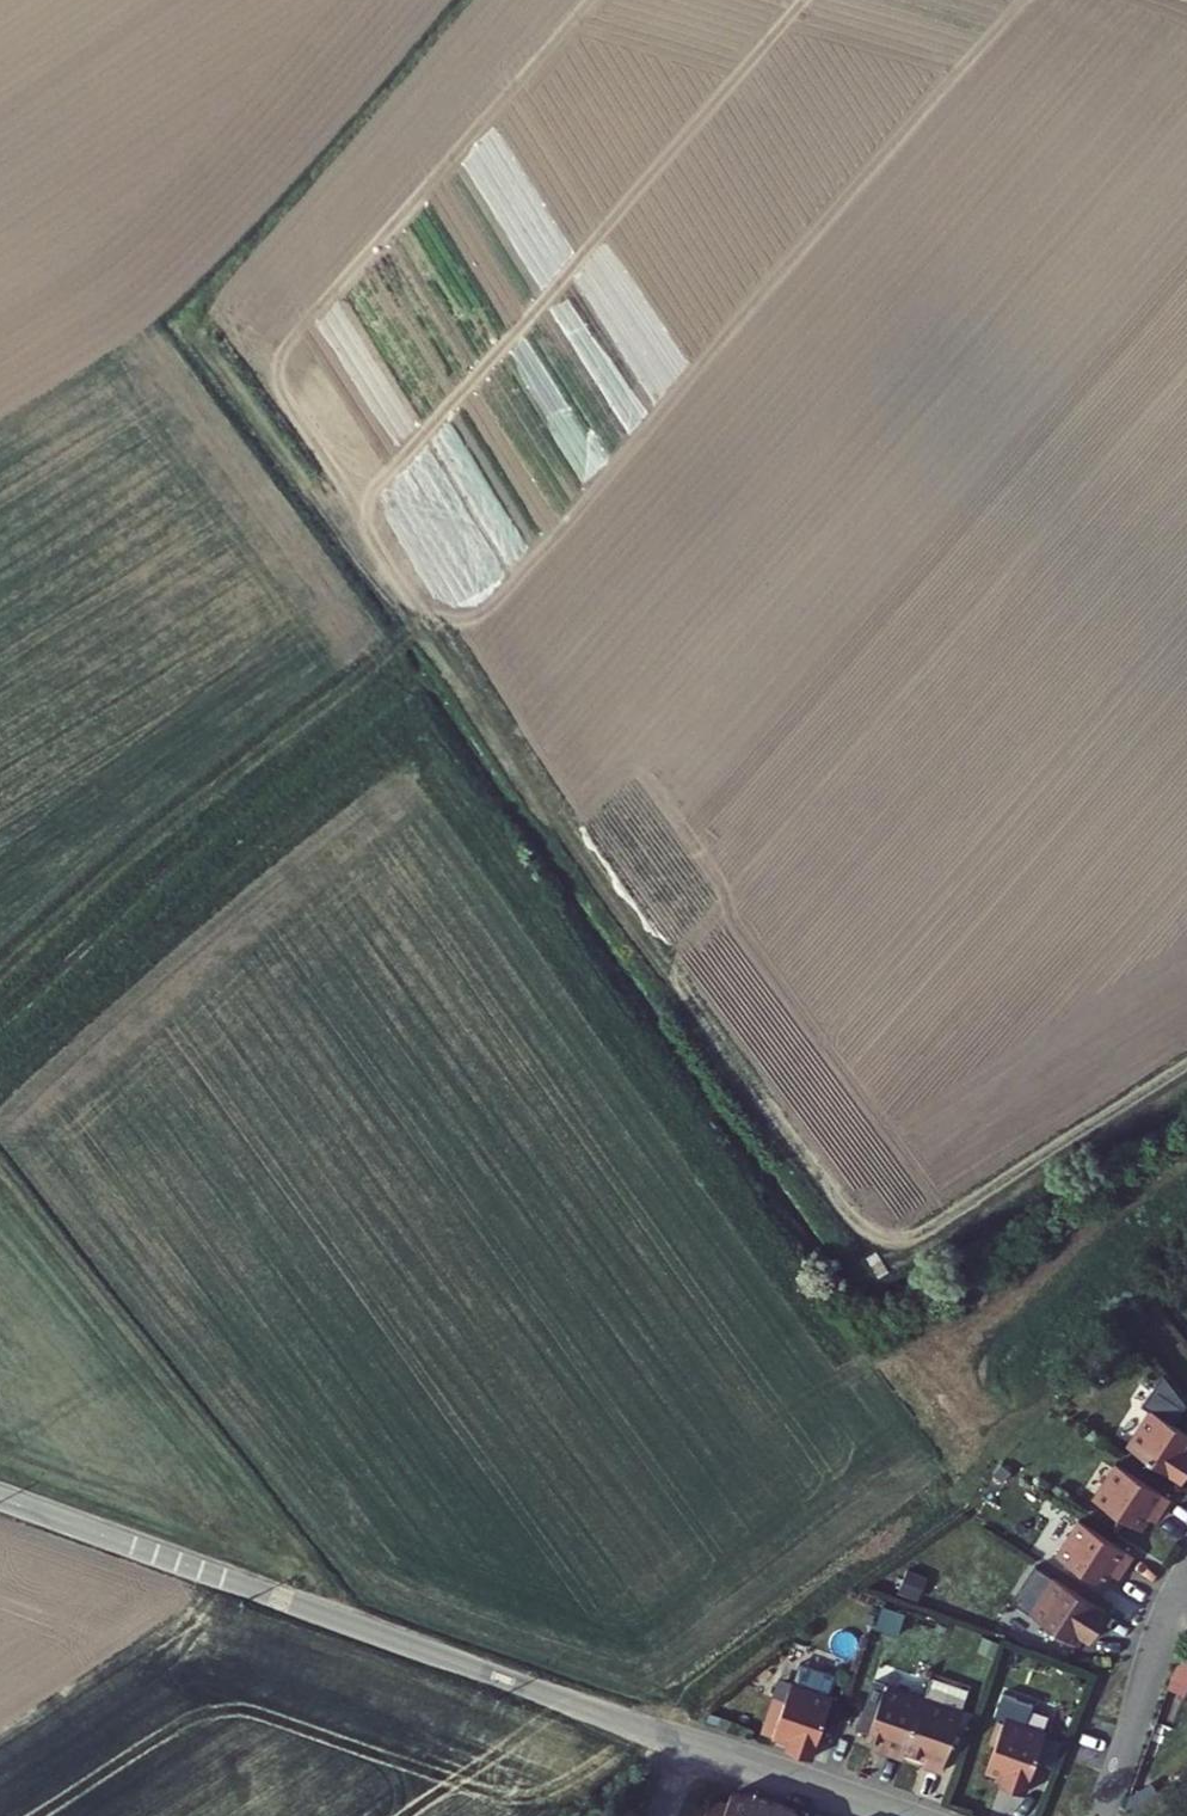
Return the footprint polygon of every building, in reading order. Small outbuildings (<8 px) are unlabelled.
[(1186,1449),(1186,1436),(1145,1410),(1123,1445),(1175,1481),(1186,1465),(1186,1461),(1182,1457),(1186,1449)] [(1156,1515),(1166,1499),(1111,1463),(1089,1499),(1136,1531),(1150,1511),(1156,1515)] [(1117,1573),(1129,1557),(1074,1520),(1051,1554),(1098,1588),(1110,1568),(1117,1573)] [(1028,1604),(1019,1616),(1066,1650),(1078,1635),(1083,1626),(1089,1631),(1104,1611),(1036,1562),(1015,1591),(1016,1596),(1028,1604)] [(1083,1626),(1078,1635),(1083,1639),(1089,1631),(1083,1626)] [(799,1756),(815,1761),(836,1699),(833,1697),(838,1680),(807,1670),(802,1687),(798,1685),(789,1714),(779,1743),(801,1750),(799,1756)] [(929,1700),(911,1756),(928,1762),(926,1768),(945,1774),(971,1694),(935,1682),(929,1700)] [(911,1756),(929,1700),(891,1687),(884,1706),(873,1702),(864,1730),(875,1734),(873,1742),(893,1748),(891,1756),(909,1763),(911,1756)] [(769,1739),(779,1743),(789,1714),(780,1711),(769,1739)] [(1029,1794),(1048,1733),(1007,1720),(990,1772),(1011,1780),(1009,1788),(1029,1794)] [(733,1800),(731,1806),(723,1802),(720,1802),(718,1803),(717,1804),(715,1806),(713,1811),(697,1805),(692,1815),(771,1815),(733,1800)]
